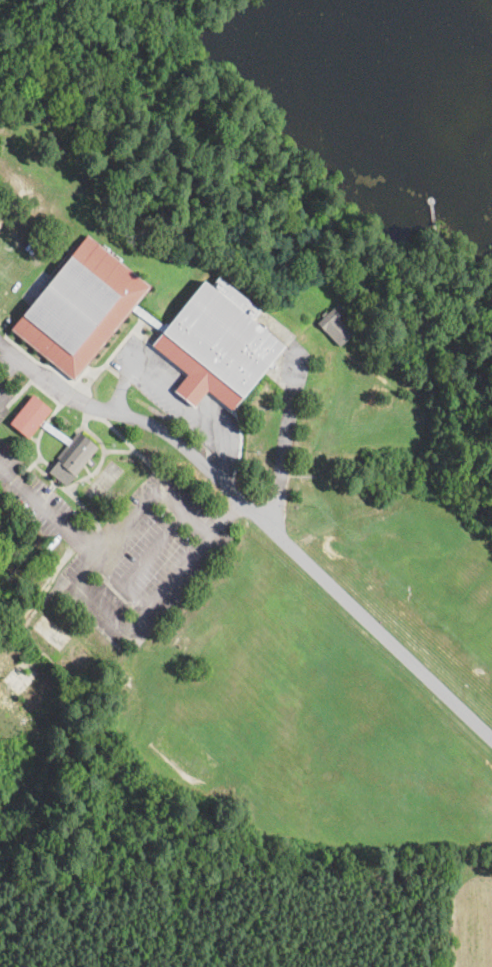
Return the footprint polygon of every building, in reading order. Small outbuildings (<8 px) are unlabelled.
[(138,200),(135,204),(128,199),(133,192),(140,198),(138,200)] [(141,308),(143,310),(163,327),(166,323),(169,325),(205,281),(211,287),(220,277),(261,311),(253,320),(285,346),(272,362),(275,365),(275,367),(274,369),(271,369),(268,367),(232,411),(208,391),(195,407),(175,391),(188,375),(152,346),(162,333),(133,309),(75,381),(12,329),(88,235),(151,287),(137,305),(141,308)] [(341,345),(339,347),(316,323),(332,308),(340,316),(339,318),(353,333),(341,345)] [(50,425),(54,428),(72,440),(79,431),(99,448),(68,487),(49,473),(56,465),(54,464),(68,445),(40,425),(29,439),(10,424),(34,395),(52,410),(44,421),(50,425)] [(98,503),(94,507),(82,498),(105,469),(117,478),(98,503)] [(10,666),(0,676),(0,652),(9,642),(21,654),(10,666)] [(9,716),(0,708),(0,689),(18,706),(9,716)]
